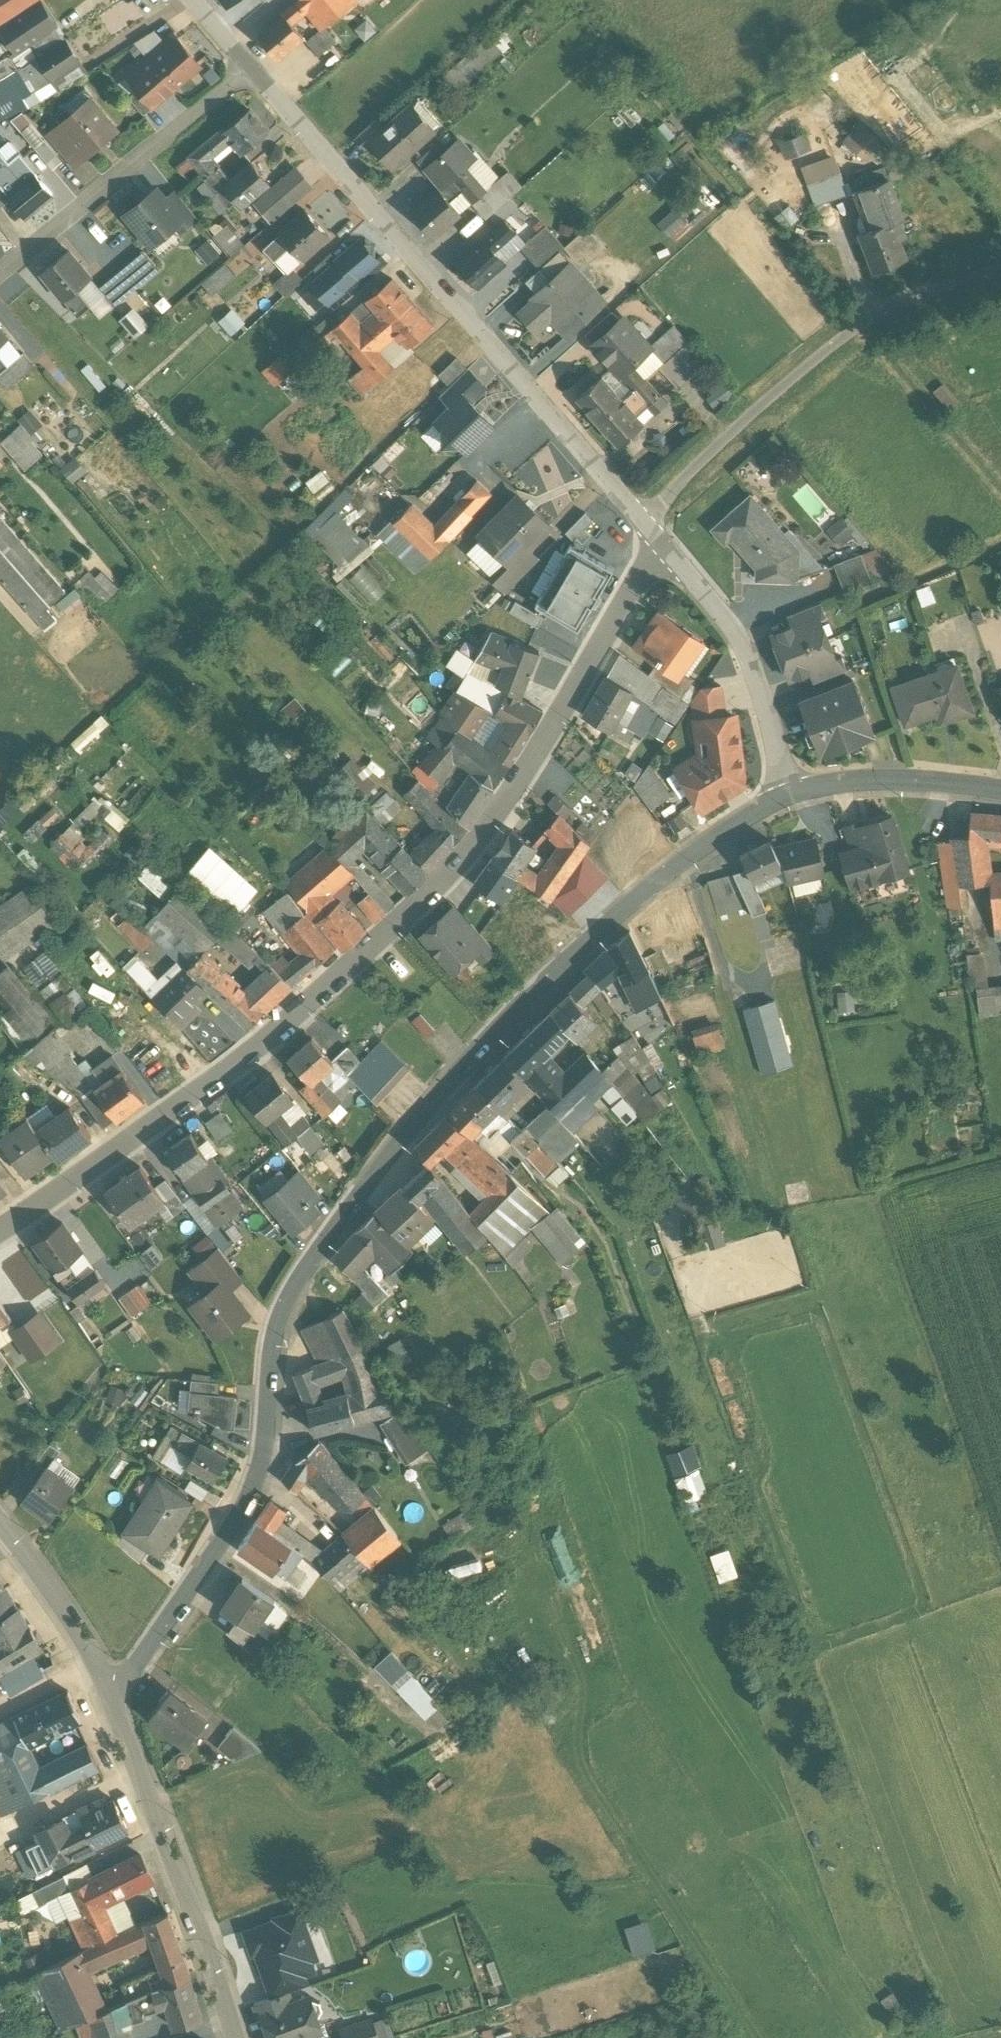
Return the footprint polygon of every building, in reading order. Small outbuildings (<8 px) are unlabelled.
[(36,0),(0,0),(0,24),(36,0)] [(145,16),(136,0),(126,0),(101,15),(113,35),(145,16)] [(280,15),(282,17),(258,37),(277,60),(303,38),(292,24),(307,11),(311,15),(326,3),(324,0),(298,0),(280,15)] [(326,3),(338,17),(359,0),(324,0),(326,3)] [(326,3),(311,15),(322,30),(323,30),(324,29),(338,17),(326,3)] [(0,29),(0,34),(5,42),(13,53),(38,38),(53,28),(38,5),(0,29)] [(53,28),(38,38),(47,52),(63,42),(53,28)] [(322,30),(317,34),(311,38),(311,39),(306,43),(318,57),(335,43),(324,29),(323,30),(322,30)] [(200,68),(177,40),(168,47),(164,42),(146,58),(147,59),(173,90),(200,68)] [(0,45),(0,61),(8,56),(13,53),(5,42),(1,44),(0,45)] [(47,52),(35,59),(50,81),(78,65),(63,42),(47,52)] [(16,68),(8,56),(0,61),(0,80),(16,68)] [(602,57),(593,65),(604,77),(613,68),(602,57)] [(35,59),(22,68),(16,68),(26,86),(25,86),(30,94),(50,81),(35,59)] [(173,90),(147,59),(127,76),(138,90),(153,107),(154,107),(173,90)] [(0,80),(0,93),(3,99),(4,100),(12,94),(25,86),(26,86),(16,68),(0,80)] [(25,86),(12,94),(17,102),(21,100),(30,94),(25,86)] [(138,90),(129,98),(143,116),(153,107),(138,90)] [(4,100),(3,99),(0,101),(0,122),(7,118),(9,121),(28,109),(21,100),(17,102),(12,94),(4,100)] [(116,131),(90,101),(58,128),(78,151),(67,160),(74,168),(116,131)] [(143,116),(153,128),(164,119),(154,107),(153,107),(143,116)] [(385,132),(373,143),(375,144),(395,167),(432,134),(411,109),(385,132)] [(249,111),(225,131),(223,128),(221,130),(231,142),(242,155),(268,134),(249,111)] [(7,119),(0,125),(0,128),(13,143),(21,136),(7,119)] [(376,122),(357,140),(367,151),(375,144),(373,143),(385,132),(376,122)] [(78,151),(58,128),(47,137),(67,160),(78,151)] [(221,130),(187,158),(201,175),(215,163),(211,159),(231,142),(221,130)] [(784,159),(810,153),(806,136),(780,142),(784,159)] [(4,159),(17,149),(10,140),(0,148),(0,154),(4,159)] [(475,161),(458,143),(446,154),(427,171),(443,190),(449,185),(459,196),(463,193),(477,180),(466,169),(475,161)] [(437,144),(418,161),(427,171),(446,154),(437,144)] [(0,163),(0,186),(8,195),(34,173),(15,151),(2,162),(0,163)] [(201,175),(187,158),(176,168),(189,184),(200,176),(201,175)] [(201,175),(200,176),(216,194),(224,188),(223,188),(230,181),(215,163),(201,175)] [(230,181),(223,188),(224,188),(216,194),(229,209),(236,204),(239,208),(268,185),(251,164),(230,181)] [(295,169),(253,204),(270,224),(312,189),(295,169)] [(8,195),(6,196),(10,200),(25,218),(52,195),(34,173),(8,195)] [(841,176),(807,188),(815,210),(849,198),(841,176)] [(477,180),(463,193),(472,205),(473,206),(488,192),(487,192),(477,180)] [(498,181),(487,192),(488,192),(473,206),(487,221),(513,197),(498,181)] [(890,183),(855,196),(869,234),(900,222),(900,223),(905,221),(890,183)] [(10,200),(6,196),(8,195),(0,186),(0,209),(10,200)] [(157,191),(126,216),(151,246),(176,226),(177,225),(168,214),(172,211),(165,202),(165,201),(157,191)] [(438,191),(411,214),(434,240),(461,217),(460,216),(450,204),(438,191)] [(165,201),(165,202),(172,211),(168,214),(177,225),(176,226),(181,232),(197,219),(175,193),(165,201)] [(459,196),(450,204),(460,216),(472,205),(463,193),(459,196)] [(328,237),(305,211),(279,235),(279,236),(263,250),(274,262),(290,247),(303,261),(328,237)] [(869,234),(860,237),(873,274),(907,262),(900,243),(907,240),(900,223),(900,222),(869,234)] [(505,224),(484,244),(494,256),(497,253),(515,236),(505,224)] [(240,243),(226,226),(213,237),(228,254),(240,243)] [(544,229),(519,252),(539,274),(563,252),(564,251),(544,229)] [(692,240),(683,230),(669,243),(678,253),(692,240)] [(564,251),(563,252),(576,267),(583,260),(588,266),(604,251),(586,231),(564,251)] [(336,264),(337,265),(321,279),(319,282),(321,294),(332,298),(355,279),(376,261),(360,243),(338,262),(336,264)] [(209,244),(198,254),(207,265),(219,256),(209,244)] [(484,244),(483,244),(458,267),(480,292),(505,268),(504,266),(494,256),(484,244)] [(91,279),(68,251),(41,274),(64,301),(76,291),(90,279),(91,279)] [(141,253),(120,270),(136,288),(157,271),(141,253)] [(507,264),(497,253),(494,256),(504,266),(507,264)] [(331,254),(313,270),(321,279),(337,265),(336,264),(338,262),(331,254)] [(539,274),(549,286),(571,266),(560,255),(539,274)] [(376,261),(355,279),(362,287),(387,265),(380,257),(376,261)] [(228,271),(217,258),(207,266),(218,279),(228,271)] [(549,286),(537,297),(539,300),(519,317),(534,333),(554,315),(572,336),(606,305),(590,288),(586,292),(569,273),(573,269),(571,266),(549,286)] [(291,269),(274,285),(285,297),(302,280),(291,269)] [(120,270),(109,279),(124,298),(136,288),(120,270)] [(90,279),(76,291),(90,307),(103,296),(97,289),(98,288),(90,279)] [(124,298),(109,279),(98,288),(97,289),(103,296),(113,307),(124,298)] [(412,304),(391,279),(366,301),(378,315),(362,328),(350,314),(336,327),(332,330),(341,341),(353,354),(368,341),(412,304)] [(236,280),(214,299),(222,308),(244,290),(236,280)] [(90,307),(76,291),(64,301),(78,317),(90,307)] [(103,296),(90,307),(99,318),(113,307),(103,296)] [(412,304),(368,341),(377,351),(396,335),(408,349),(433,328),(412,304)] [(232,313),(221,323),(232,335),(242,325),(232,313)] [(146,328),(134,314),(124,322),(136,336),(146,328)] [(612,315),(586,339),(594,349),(620,325),(612,315)] [(328,317),(311,332),(319,341),(332,330),(336,327),(328,317)] [(620,325),(594,349),(613,370),(620,379),(632,368),(651,352),(650,351),(624,322),(620,325)] [(319,341),(317,343),(326,354),(341,341),(332,330),(319,341)] [(689,345),(675,330),(669,336),(682,351),(689,345)] [(669,336),(660,344),(659,343),(650,351),(651,352),(665,367),(682,351),(669,336)] [(0,345),(0,358),(7,366),(21,355),(8,339),(0,345)] [(377,351),(368,341),(353,354),(364,367),(379,385),(394,372),(377,351)] [(665,367),(660,372),(677,390),(706,365),(689,345),(682,351),(665,367)] [(23,354),(21,355),(7,366),(8,367),(0,373),(0,383),(6,389),(34,367),(23,354)] [(293,371),(281,358),(264,373),(276,386),(293,371)] [(456,361),(438,378),(450,390),(467,373),(456,361)] [(364,367),(349,381),(363,398),(379,385),(364,367)] [(632,368),(620,379),(634,394),(646,384),(632,368)] [(620,379),(613,370),(601,381),(623,405),(634,394),(620,379)] [(105,386),(92,371),(86,375),(100,391),(105,386)] [(450,390),(440,399),(451,410),(463,398),(470,406),(485,391),(467,373),(450,390)] [(582,398),(577,403),(598,427),(623,405),(601,381),(594,387),(582,398)] [(736,399),(720,381),(707,390),(712,397),(707,401),(717,414),(736,399)] [(590,383),(578,393),(582,398),(594,387),(590,383)] [(660,399),(646,384),(634,394),(648,410),(660,399)] [(634,394),(623,405),(636,420),(648,410),(634,394)] [(470,406),(463,398),(451,410),(436,425),(444,433),(444,447),(458,447),(466,456),(493,429),(470,406)] [(969,424),(952,403),(941,412),(958,433),(969,424)] [(623,405),(598,427),(619,450),(643,428),(636,420),(623,405)] [(32,416),(22,424),(31,434),(38,429),(41,426),(32,416)] [(20,427),(1,444),(13,458),(31,443),(33,441),(20,427)] [(38,429),(31,434),(37,441),(43,435),(38,429)] [(31,443),(13,458),(24,470),(41,455),(31,443)] [(70,463),(60,471),(70,484),(81,475),(70,463)] [(477,486),(456,505),(462,511),(454,518),(462,525),(488,496),(477,486)] [(347,505),(340,499),(304,535),(310,542),(313,540),(342,570),(363,549),(366,551),(377,542),(373,538),(363,544),(336,516),(347,505)] [(519,500),(479,541),(503,565),(509,559),(514,564),(526,552),(549,529),(519,500)] [(462,511),(456,505),(434,530),(447,542),(462,525),(454,518),(462,511)] [(758,505),(737,523),(732,516),(715,530),(727,545),(732,541),(740,551),(743,549),(758,567),(757,582),(796,584),(798,552),(758,505)] [(434,530),(410,507),(392,526),(429,561),(447,542),(434,530)] [(45,634),(56,624),(46,612),(65,596),(0,522),(0,583),(45,634)] [(835,559),(860,548),(849,522),(824,533),(835,559)] [(338,584),(375,555),(370,548),(334,580),(338,584)] [(600,598),(613,575),(570,550),(535,609),(578,635),(593,610),(596,612),(603,600),(600,598)] [(514,564),(509,559),(503,565),(490,579),(507,596),(538,564),(526,552),(514,564)] [(872,558),(861,561),(870,586),(869,586),(870,587),(890,580),(890,579),(872,558)] [(860,559),(835,567),(845,595),(869,586),(870,586),(861,561),(860,559)] [(339,588),(364,617),(368,614),(342,585),(339,588)] [(127,603),(113,589),(106,597),(98,589),(92,595),(113,617),(127,603)] [(508,615),(537,631),(542,621),(513,605),(508,615)] [(821,607),(788,620),(792,630),(818,620),(819,622),(826,619),(821,607)] [(980,614),(972,617),(976,628),(983,626),(980,614)] [(698,641),(663,616),(638,649),(658,664),(673,675),(677,670),(698,641)] [(792,630),(772,638),(780,660),(827,643),(819,622),(818,620),(792,630)] [(993,645),(1000,644),(1000,621),(991,622),(993,645)] [(508,642),(490,635),(474,662),(496,671),(508,642)] [(456,651),(469,658),(474,648),(460,642),(456,651)] [(538,654),(508,642),(496,671),(527,683),(538,654)] [(827,643),(780,660),(789,683),(810,675),(835,665),(834,663),(827,643)] [(465,679),(502,702),(508,693),(498,688),(504,675),(496,671),(474,662),(459,655),(448,669),(465,679)] [(835,665),(810,675),(814,686),(847,674),(842,660),(834,663),(835,665)] [(673,675),(658,664),(647,678),(663,690),(679,702),(693,682),(677,670),(673,675)] [(527,683),(504,675),(498,688),(508,693),(521,700),(527,683)] [(939,675),(892,691),(904,728),(948,713),(952,722),(972,715),(959,675),(941,681),(939,675)] [(502,702),(465,679),(456,694),(488,712),(493,717),(502,702)] [(630,696),(606,682),(584,718),(609,733),(630,696)] [(853,683),(800,704),(821,758),(874,738),(853,683)] [(720,689),(701,692),(693,702),(696,725),(724,721),(720,689)] [(663,690),(648,710),(676,728),(688,709),(679,702),(663,690)] [(521,700),(508,693),(502,702),(493,717),(508,724),(492,751),(509,768),(542,714),(520,702),(521,700)] [(488,712),(456,694),(445,712),(443,716),(459,729),(470,738),(471,737),(472,737),(478,728),(488,712)] [(281,711),(289,722),(303,712),(294,701),(281,711)] [(648,736),(666,744),(674,727),(657,719),(648,736)] [(696,725),(701,762),(679,774),(679,772),(676,772),(702,813),(724,799),(721,795),(731,788),(734,790),(736,790),(738,789),(740,787),(741,785),(741,782),(740,779),(742,779),(734,720),(724,721),(696,725)] [(488,735),(478,728),(472,737),(481,745),(488,735)] [(459,729),(444,751),(438,747),(420,768),(437,782),(455,760),(470,738),(459,729)] [(472,737),(471,737),(470,738),(455,760),(467,769),(465,773),(470,777),(493,792),(509,769),(481,745),(472,737)] [(634,790),(650,812),(671,797),(650,767),(634,790)] [(493,792),(470,777),(463,786),(486,801),(493,792)] [(437,800),(418,781),(402,797),(422,817),(437,800)] [(463,786),(457,794),(452,792),(443,804),(468,827),(486,801),(463,786)] [(387,796),(369,811),(380,822),(397,807),(387,796)] [(467,831),(437,800),(422,817),(436,831),(452,849),(467,831)] [(368,815),(329,849),(344,867),(363,850),(385,831),(368,815)] [(557,817),(543,832),(559,847),(571,830),(557,817)] [(679,818),(670,824),(676,833),(685,827),(679,818)] [(970,818),(969,839),(969,841),(985,842),(1000,843),(1000,821),(970,818)] [(30,822),(5,842),(13,853),(39,833),(30,822)] [(890,822),(861,831),(860,827),(846,832),(857,866),(844,870),(851,893),(874,886),(904,876),(907,875),(890,822)] [(96,848),(73,826),(55,844),(79,868),(96,848)] [(589,848),(571,830),(559,847),(558,848),(579,863),(589,848)] [(385,831),(363,850),(380,868),(401,848),(385,831)] [(436,831),(425,841),(443,860),(452,849),(436,831)] [(511,833),(490,861),(514,879),(521,870),(535,851),(511,833)] [(969,839),(951,842),(958,890),(990,887),(990,884),(991,883),(985,842),(969,841),(969,839)] [(443,860),(425,841),(411,854),(430,875),(443,860)] [(771,845),(744,857),(749,875),(752,885),(783,870),(776,854),(771,845)] [(816,845),(776,854),(783,870),(783,871),(787,887),(823,878),(816,845)] [(183,871),(228,919),(255,893),(211,846),(183,871)] [(401,848),(380,868),(407,897),(429,876),(403,847),(401,848)] [(558,848),(539,876),(559,891),(579,863),(558,848)] [(321,856),(285,887),(292,896),(310,881),(329,865),(321,856)] [(585,858),(563,889),(553,904),(558,908),(569,920),(608,882),(585,858)] [(183,889),(153,861),(138,877),(169,905),(183,889)] [(514,879),(490,861),(472,886),(500,906),(518,882),(514,879)] [(329,865),(310,881),(324,897),(344,881),(329,865)] [(559,891),(539,876),(537,880),(521,870),(514,879),(518,882),(534,894),(547,903),(549,905),(559,891)] [(749,875),(733,878),(747,911),(753,921),(767,918),(752,885),(749,875)] [(904,876),(874,886),(879,904),(910,894),(904,876)] [(733,878),(707,885),(716,923),(747,911),(733,878)] [(324,897),(310,881),(292,896),(310,917),(329,901),(324,897)] [(991,883),(990,884),(990,887),(995,929),(1000,928),(1000,883),(991,883)] [(0,909),(0,958),(4,963),(57,926),(30,889),(0,909)] [(234,936),(183,889),(169,905),(144,932),(154,942),(194,978),(209,962),(201,955),(215,940),(223,947),(234,936)] [(266,914),(284,933),(303,918),(286,897),(266,914)] [(361,936),(329,901),(310,917),(341,953),(361,936)] [(369,908),(363,901),(357,907),(362,913),(369,908)] [(470,927),(453,907),(441,917),(443,919),(458,937),(470,927)] [(142,953),(154,942),(144,932),(121,910),(109,922),(142,953)] [(333,952),(303,918),(284,933),(302,955),(313,968),(333,952)] [(767,918),(753,921),(759,947),(774,944),(767,918)] [(458,937),(443,919),(420,939),(452,976),(471,959),(474,957),(457,937),(458,937)] [(493,954),(470,927),(458,937),(457,937),(474,957),(471,959),(478,967),(493,954)] [(253,953),(234,936),(223,947),(242,964),(253,953)] [(631,936),(609,952),(625,985),(648,974),(631,936)] [(253,974),(264,963),(253,953),(242,964),(253,974)] [(301,978),(313,968),(302,955),(290,965),(301,978)] [(1000,1020),(1000,990),(991,991),(985,955),(967,958),(972,994),(978,993),(982,1022),(1000,1020)] [(290,965),(286,962),(281,967),(273,958),(266,964),(290,987),(301,978),(290,965)] [(236,988),(209,962),(194,978),(207,991),(206,993),(219,1005),(236,988)] [(266,964),(264,963),(250,977),(255,983),(274,1003),(290,987),(266,964)] [(606,980),(596,965),(587,974),(591,978),(597,987),(606,980)] [(8,969),(0,976),(0,1004),(7,1013),(0,1019),(0,1025),(24,1054),(24,1055),(29,1061),(42,1071),(67,1054),(52,1033),(58,1027),(8,969)] [(184,971),(153,1001),(179,1029),(193,1015),(188,1011),(206,993),(207,991),(194,978),(184,971)] [(648,974),(625,985),(629,993),(635,990),(644,1011),(661,1002),(648,974)] [(591,978),(582,986),(593,1000),(596,998),(602,993),(597,987),(591,978)] [(263,1013),(274,1003),(255,983),(242,994),(263,1013)] [(593,1000),(582,986),(571,995),(583,1008),(593,1000)] [(236,988),(219,1005),(246,1031),(263,1013),(242,994),(236,988)] [(610,1005),(602,993),(596,998),(606,1009),(610,1005)] [(583,1008),(571,995),(551,1013),(572,1035),(583,1047),(590,1041),(586,1035),(598,1025),(583,1008)] [(81,1021),(63,997),(51,1006),(69,1030),(81,1021)] [(852,998),(839,998),(840,1018),(853,1018),(852,998)] [(777,1009),(749,1017),(765,1076),(793,1068),(777,1009)] [(572,1035),(551,1013),(541,1023),(562,1045),(572,1035)] [(435,1033),(420,1017),(412,1024),(426,1041),(435,1033)] [(541,1023),(504,1058),(527,1083),(529,1081),(540,1094),(546,1096),(565,1078),(546,1059),(562,1045),(541,1023)] [(716,1028),(692,1034),(696,1051),(720,1045),(716,1028)] [(311,1041),(289,1061),(308,1083),(300,1089),(326,1118),(342,1102),(320,1077),(332,1066),(333,1065),(331,1063),(311,1041)] [(361,1064),(348,1077),(376,1105),(409,1071),(381,1043),(361,1064)] [(347,1049),(331,1063),(333,1065),(332,1066),(333,1066),(338,1068),(347,1078),(348,1077),(361,1064),(347,1049)] [(643,1053),(628,1063),(637,1079),(653,1069),(643,1053)] [(94,1093),(67,1054),(42,1071),(52,1080),(59,1081),(82,1102),(94,1093)] [(603,1073),(588,1056),(576,1067),(601,1095),(602,1094),(613,1084),(603,1073)] [(112,1058),(93,1072),(100,1081),(104,1078),(108,1083),(95,1092),(117,1121),(143,1102),(112,1058)] [(527,1083),(504,1058),(496,1067),(511,1084),(513,1082),(526,1094),(532,1088),(527,1083)] [(628,1083),(612,1065),(603,1073),(613,1084),(644,1120),(644,1121),(658,1111),(636,1084),(628,1083)] [(511,1084),(496,1067),(478,1085),(499,1112),(500,1113),(501,1113),(503,1115),(526,1094),(513,1082),(511,1084)] [(601,1095),(576,1067),(567,1076),(592,1104),(601,1095)] [(592,1104),(567,1076),(565,1078),(546,1096),(570,1124),(592,1104)] [(272,1077),(247,1095),(279,1136),(291,1127),(279,1113),(292,1103),(272,1077)] [(644,1120),(613,1084),(602,1094),(641,1140),(653,1132),(644,1121),(644,1120)] [(499,1112),(478,1085),(448,1115),(473,1139),(480,1132),(499,1112)] [(117,1121),(95,1092),(94,1093),(82,1102),(103,1131),(117,1121)] [(568,1129),(549,1108),(527,1128),(546,1149),(568,1129)] [(68,1109),(35,1133),(52,1157),(56,1163),(89,1139),(68,1109)] [(216,1141),(232,1132),(220,1112),(204,1121),(216,1141)] [(501,1113),(500,1113),(499,1112),(480,1132),(490,1143),(499,1134),(510,1145),(513,1143),(511,1142),(520,1134),(503,1115),(501,1113)] [(476,1144),(447,1116),(427,1136),(442,1150),(458,1165),(461,1161),(476,1144)] [(291,1127),(279,1136),(287,1147),(298,1138),(311,1128),(303,1118),(291,1127)] [(16,1136),(12,1131),(0,1140),(0,1143),(2,1145),(24,1176),(52,1157),(35,1133),(30,1126),(16,1136)] [(312,1156),(325,1146),(311,1128),(298,1138),(312,1156)] [(546,1149),(527,1128),(520,1134),(511,1142),(513,1143),(539,1172),(554,1158),(546,1149)] [(568,1129),(546,1149),(554,1158),(577,1138),(568,1129)] [(189,1135),(164,1152),(182,1177),(207,1161),(189,1135)] [(442,1150),(427,1136),(415,1147),(429,1165),(442,1150)] [(510,1176),(476,1144),(461,1161),(494,1193),(510,1176)] [(554,1158),(539,1172),(547,1181),(556,1187),(568,1176),(554,1158)] [(207,1161),(182,1177),(196,1197),(221,1180),(207,1161)] [(478,1223),(505,1258),(536,1232),(551,1216),(510,1176),(494,1193),(461,1161),(458,1165),(491,1196),(498,1203),(478,1223)] [(429,1165),(404,1188),(418,1203),(422,1200),(443,1181),(429,1165)] [(138,1171),(106,1193),(105,1192),(104,1193),(129,1230),(131,1229),(130,1228),(162,1205),(163,1204),(153,1189),(138,1169),(137,1169),(138,1171)] [(319,1196),(299,1172),(289,1181),(309,1205),(310,1204),(319,1196)] [(221,1180),(196,1197),(213,1222),(237,1205),(221,1180)] [(164,1181),(153,1189),(163,1204),(162,1205),(172,1218),(185,1208),(164,1181)] [(309,1205),(289,1181),(266,1200),(293,1232),(317,1213),(310,1204),(309,1205)] [(443,1181),(422,1200),(428,1208),(450,1190),(443,1181)] [(404,1188),(403,1188),(390,1201),(393,1204),(388,1209),(415,1239),(434,1221),(418,1203),(404,1188)] [(450,1190),(428,1208),(422,1200),(418,1203),(434,1221),(437,1219),(467,1255),(488,1236),(478,1223),(472,1216),(450,1190)] [(491,1196),(472,1216),(478,1223),(498,1203),(491,1196)] [(390,1201),(378,1214),(380,1217),(388,1209),(393,1204),(390,1201)] [(415,1239),(388,1209),(380,1217),(407,1247),(415,1239)] [(587,1247),(558,1210),(536,1232),(563,1267),(587,1247)] [(380,1217),(378,1214),(356,1233),(374,1254),(392,1274),(395,1271),(409,1258),(413,1253),(380,1217)] [(726,1246),(719,1223),(706,1227),(712,1250),(726,1246)] [(81,1254),(61,1225),(32,1246),(52,1274),(54,1273),(66,1264),(81,1254)] [(233,1244),(219,1225),(207,1235),(219,1251),(221,1253),(233,1244)] [(374,1254),(356,1233),(344,1247),(362,1267),(374,1254)] [(172,1234),(153,1247),(163,1260),(181,1247),(172,1234)] [(209,1238),(194,1248),(203,1260),(218,1250),(209,1238)] [(362,1267),(344,1247),(332,1260),(351,1278),(362,1267)] [(219,1251),(201,1266),(217,1288),(223,1284),(228,1291),(230,1290),(242,1280),(221,1253),(219,1251)] [(94,1272),(81,1254),(66,1264),(79,1282),(94,1272)] [(66,1264),(54,1273),(66,1291),(79,1282),(66,1264)] [(217,1288),(201,1266),(189,1275),(206,1296),(217,1288)] [(392,1274),(368,1296),(380,1309),(401,1288),(399,1284),(404,1280),(395,1271),(392,1274)] [(79,1282),(66,1291),(77,1305),(104,1286),(94,1272),(79,1282)] [(228,1291),(223,1284),(217,1288),(206,1296),(192,1307),(216,1339),(248,1314),(230,1290),(228,1291)] [(149,1305),(136,1287),(128,1293),(141,1311),(149,1305)] [(139,1313),(126,1295),(117,1301),(130,1319),(139,1313)] [(368,1296),(361,1305),(372,1318),(380,1309),(368,1296)] [(564,1307),(556,1312),(561,1320),(568,1314),(564,1307)] [(369,1362),(343,1310),(316,1324),(334,1361),(340,1359),(345,1368),(369,1362)] [(57,1343),(39,1318),(13,1336),(31,1362),(57,1343)] [(389,1344),(398,1365),(411,1360),(402,1338),(389,1344)] [(334,1361),(294,1374),(302,1394),(318,1388),(326,1385),(328,1380),(346,1374),(345,1368),(340,1359),(334,1361)] [(369,1362),(345,1368),(346,1374),(352,1396),(355,1408),(378,1402),(375,1387),(381,1386),(369,1362)] [(219,1384),(190,1381),(189,1393),(217,1396),(219,1384)] [(318,1388),(302,1394),(307,1407),(323,1403),(318,1388)] [(217,1396),(189,1393),(187,1412),(197,1413),(197,1417),(221,1430),(234,1431),(237,1398),(217,1396)] [(323,1403),(307,1407),(314,1433),(381,1417),(378,1402),(355,1408),(352,1396),(323,1403)] [(425,1452),(400,1413),(385,1424),(409,1463),(425,1452)] [(199,1445),(172,1428),(153,1458),(182,1476),(187,1469),(186,1468),(199,1445)] [(346,1476),(318,1443),(295,1465),(308,1478),(325,1495),(346,1476)] [(226,1459),(199,1445),(186,1468),(187,1469),(214,1483),(226,1459)] [(50,1447),(35,1466),(44,1473),(45,1472),(47,1473),(54,1463),(60,1454),(50,1447)] [(54,1463),(47,1473),(45,1472),(44,1473),(22,1504),(50,1524),(73,1491),(56,1479),(63,1469),(54,1463)] [(716,1508),(701,1464),(678,1472),(693,1516),(716,1508)] [(295,1465),(283,1482),(296,1494),(308,1478),(295,1465)] [(346,1476),(325,1495),(344,1511),(353,1510),(367,1499),(348,1475),(346,1476)] [(208,1492),(191,1482),(185,1492),(202,1502),(208,1492)] [(296,1494),(283,1482),(272,1497),(287,1507),(296,1494)] [(192,1507),(161,1487),(140,1521),(135,1518),(123,1537),(148,1553),(154,1556),(173,1526),(178,1529),(192,1507)] [(287,1507),(272,1497),(256,1520),(289,1544),(297,1531),(305,1520),(287,1507)] [(367,1499),(353,1510),(361,1520),(375,1508),(367,1499)] [(361,1520),(344,1535),(369,1565),(401,1540),(375,1508),(361,1520)] [(291,1547),(255,1522),(238,1549),(273,1573),(291,1547)] [(318,1547),(297,1531),(289,1544),(312,1561),(320,1554),(316,1550),(318,1547)] [(361,1556),(344,1535),(320,1554),(312,1561),(332,1582),(361,1556)] [(148,1553),(123,1537),(117,1547),(140,1566),(148,1553)] [(291,1547),(273,1573),(285,1582),(303,1555),(291,1547)] [(720,1582),(739,1575),(729,1548),(710,1555),(720,1582)] [(273,1602),(242,1581),(221,1611),(235,1621),(253,1634),(254,1632),(273,1602)] [(13,1606),(5,1593),(4,1593),(0,1595),(0,1613),(13,1606)] [(13,1606),(0,1613),(0,1632),(6,1642),(0,1645),(0,1681),(41,1655),(13,1606)] [(253,1634),(235,1621),(226,1633),(257,1657),(268,1642),(254,1632),(253,1634)] [(433,1700),(390,1651),(375,1666),(373,1667),(420,1714),(431,1703),(433,1700)] [(49,1664),(42,1668),(46,1676),(53,1672),(49,1664)] [(206,1724),(169,1695),(150,1721),(186,1750),(206,1724)] [(82,1725),(68,1696),(12,1723),(17,1733),(26,1752),(82,1725)] [(431,1703),(420,1714),(425,1719),(426,1718),(437,1730),(447,1720),(431,1703)] [(0,1729),(0,1741),(17,1733),(12,1723),(0,1729)] [(262,1753),(233,1731),(217,1751),(234,1764),(262,1753)] [(0,1741),(0,1817),(1,1819),(68,1787),(57,1764),(38,1773),(26,1752),(17,1733),(0,1741)] [(87,1749),(57,1764),(68,1787),(98,1772),(87,1749)] [(112,1804),(101,1810),(98,1804),(77,1815),(87,1837),(73,1843),(67,1846),(74,1860),(126,1834),(112,1804)] [(73,1843),(62,1824),(36,1836),(39,1844),(52,1870),(74,1860),(67,1846),(73,1843)] [(52,1870),(39,1844),(25,1851),(39,1877),(52,1870)] [(70,1892),(68,1893),(87,1932),(109,1922),(101,1907),(150,1883),(139,1858),(70,1892)] [(63,1880),(31,1896),(38,1910),(59,1900),(58,1897),(68,1893),(70,1892),(63,1880)] [(87,1932),(68,1893),(58,1897),(59,1900),(84,1953),(117,1938),(109,1922),(87,1932)] [(310,1943),(299,1914),(277,1922),(277,1924),(247,1935),(254,1953),(257,1951),(266,1975),(308,1960),(303,1946),(310,1943)] [(166,1916),(144,1926),(152,1945),(161,1970),(182,1960),(177,1945),(166,1916)] [(646,1918),(623,1924),(631,1953),(653,1947),(646,1918)] [(144,1926),(120,1937),(126,1956),(152,1945),(144,1926)] [(84,1953),(78,1956),(86,1972),(126,1956),(120,1937),(117,1938),(84,1953)] [(78,1956),(46,1971),(73,2029),(89,2021),(105,2013),(86,1972),(78,1956)] [(161,1970),(118,1987),(127,2004),(187,1979),(189,1979),(182,1960),(161,1970)] [(264,1976),(272,1998),(288,1993),(309,1985),(304,1973),(312,1970),(308,1960),(266,1975),(264,1976)] [(127,2004),(116,2009),(124,2028),(143,2021),(141,2018),(143,2014),(166,2006),(174,2027),(199,2018),(187,1979),(127,2004)] [(288,1993),(272,1998),(254,2005),(259,2019),(263,2018),(270,2037),(311,2037),(322,2034),(317,2019),(318,2018),(323,2011),(320,2003),(312,2000),(310,2001),(309,1997),(292,2003),(288,1993)] [(105,2013),(89,2021),(96,2037),(128,2037),(124,2028),(116,2009),(105,2013)] [(339,2032),(342,2037),(378,2037),(372,2020),(339,2032)] [(73,2029),(77,2037),(96,2037),(89,2021),(73,2029)]
